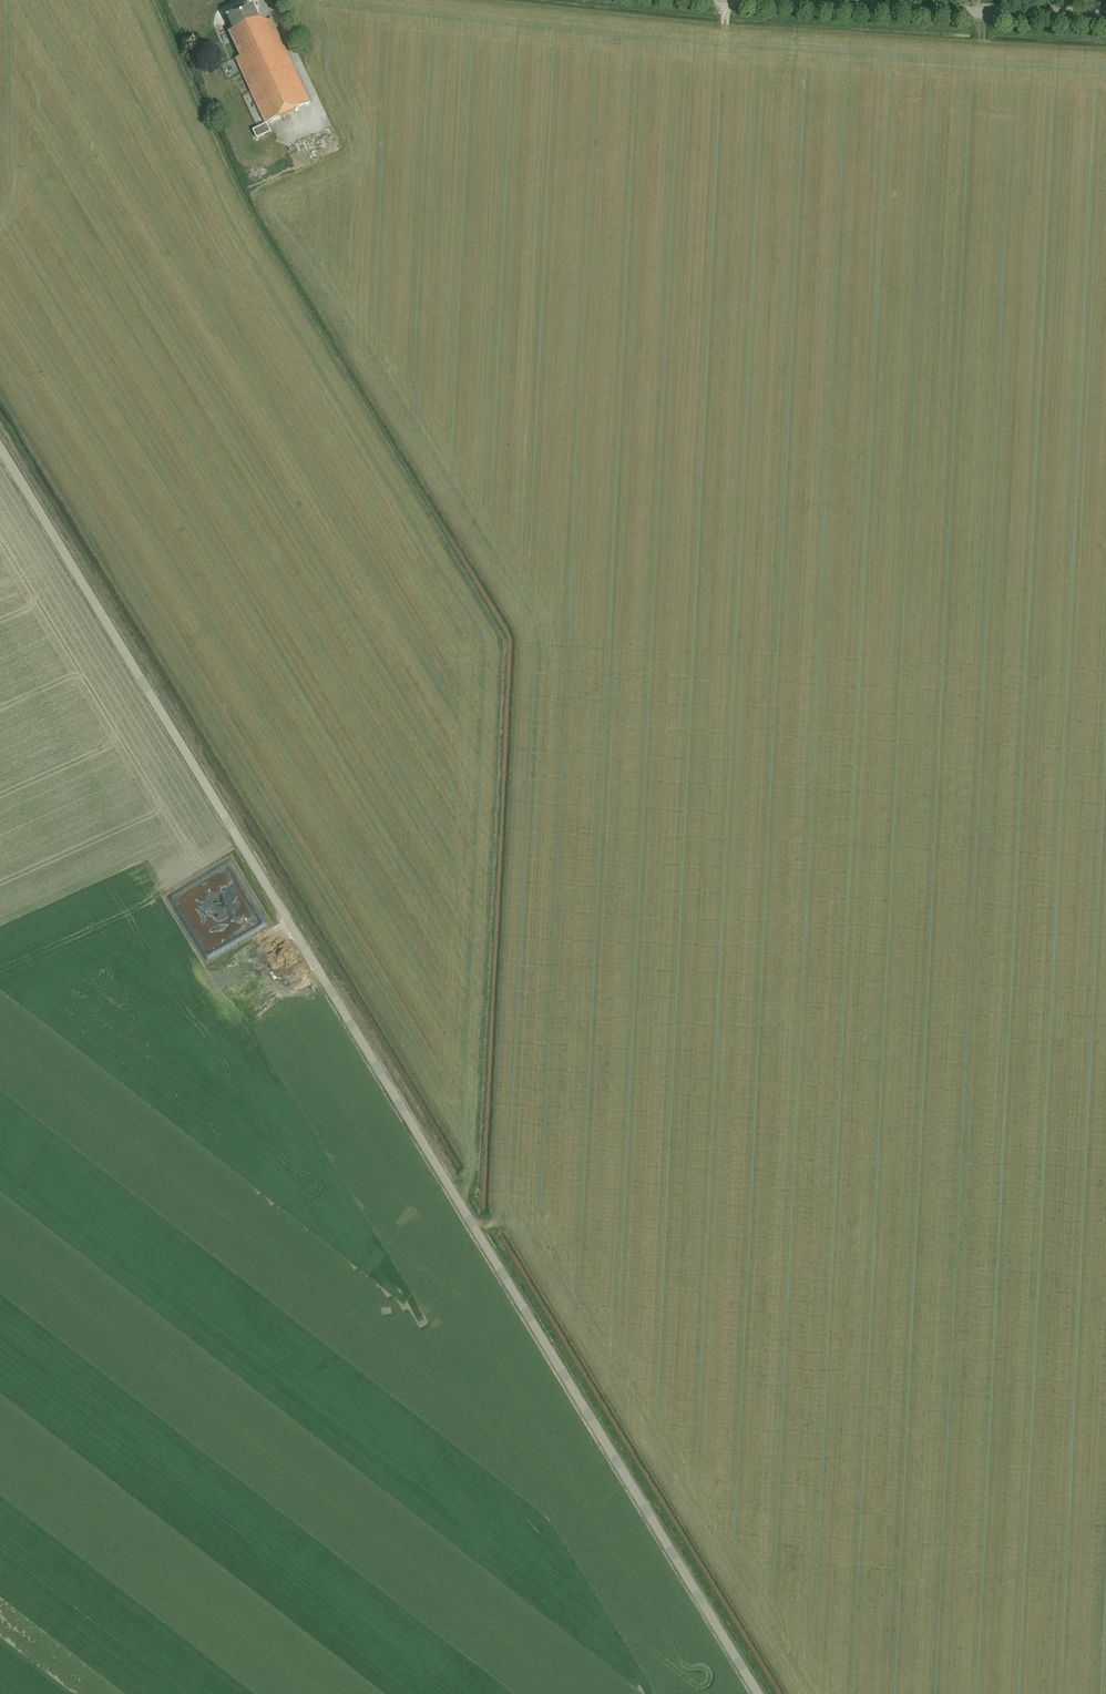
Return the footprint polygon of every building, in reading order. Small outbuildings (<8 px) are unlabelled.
[(274,22),(258,18),(251,3),(227,14),(230,21),(223,24),(227,31),(229,30),(241,55),(236,57),(267,123),(267,122),(311,102),(274,22)] [(267,122),(267,123),(256,128),(252,129),(256,138),(271,131),(267,122)]
